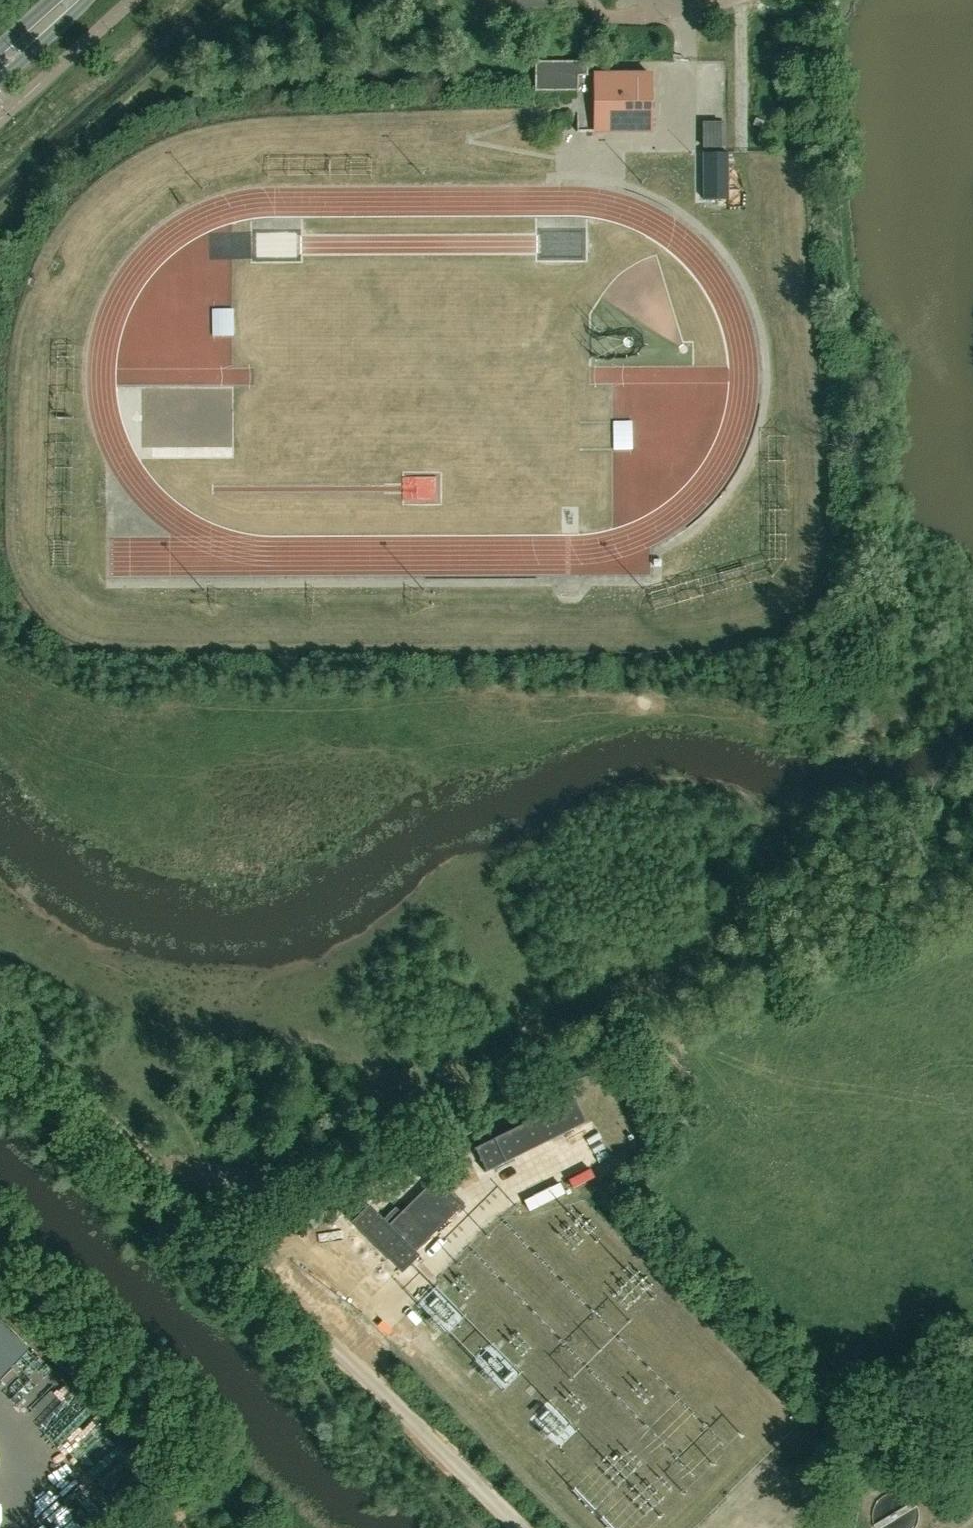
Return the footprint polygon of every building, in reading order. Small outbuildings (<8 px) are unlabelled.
[(603,45),(594,45),(594,55),(603,55),(603,45)] [(588,75),(587,61),(535,61),(535,90),(577,90),(577,75),(588,75)] [(649,73),(588,75),(577,75),(577,103),(578,132),(650,130),(649,73)] [(721,147),(721,122),(703,121),(703,147),(721,147)] [(703,153),(703,199),(728,199),(728,153),(727,153),(703,153)] [(735,177),(735,201),(746,200),(746,177),(735,177)] [(234,337),(235,316),(223,316),(222,336),(234,337)] [(619,444),(630,443),(629,424),(618,425),(619,444)] [(415,495),(436,495),(436,476),(414,476),(415,495)] [(581,1116),(571,1092),(466,1135),(476,1160),(581,1116)] [(395,1208),(382,1221),(368,1207),(353,1222),(401,1271),(416,1256),(412,1252),(461,1203),(437,1179),(401,1214),(395,1208)] [(24,1480),(33,1498),(22,1503),(28,1515),(18,1520),(21,1527),(45,1527),(52,1525),(39,1498),(49,1493),(39,1473),(24,1480)]
